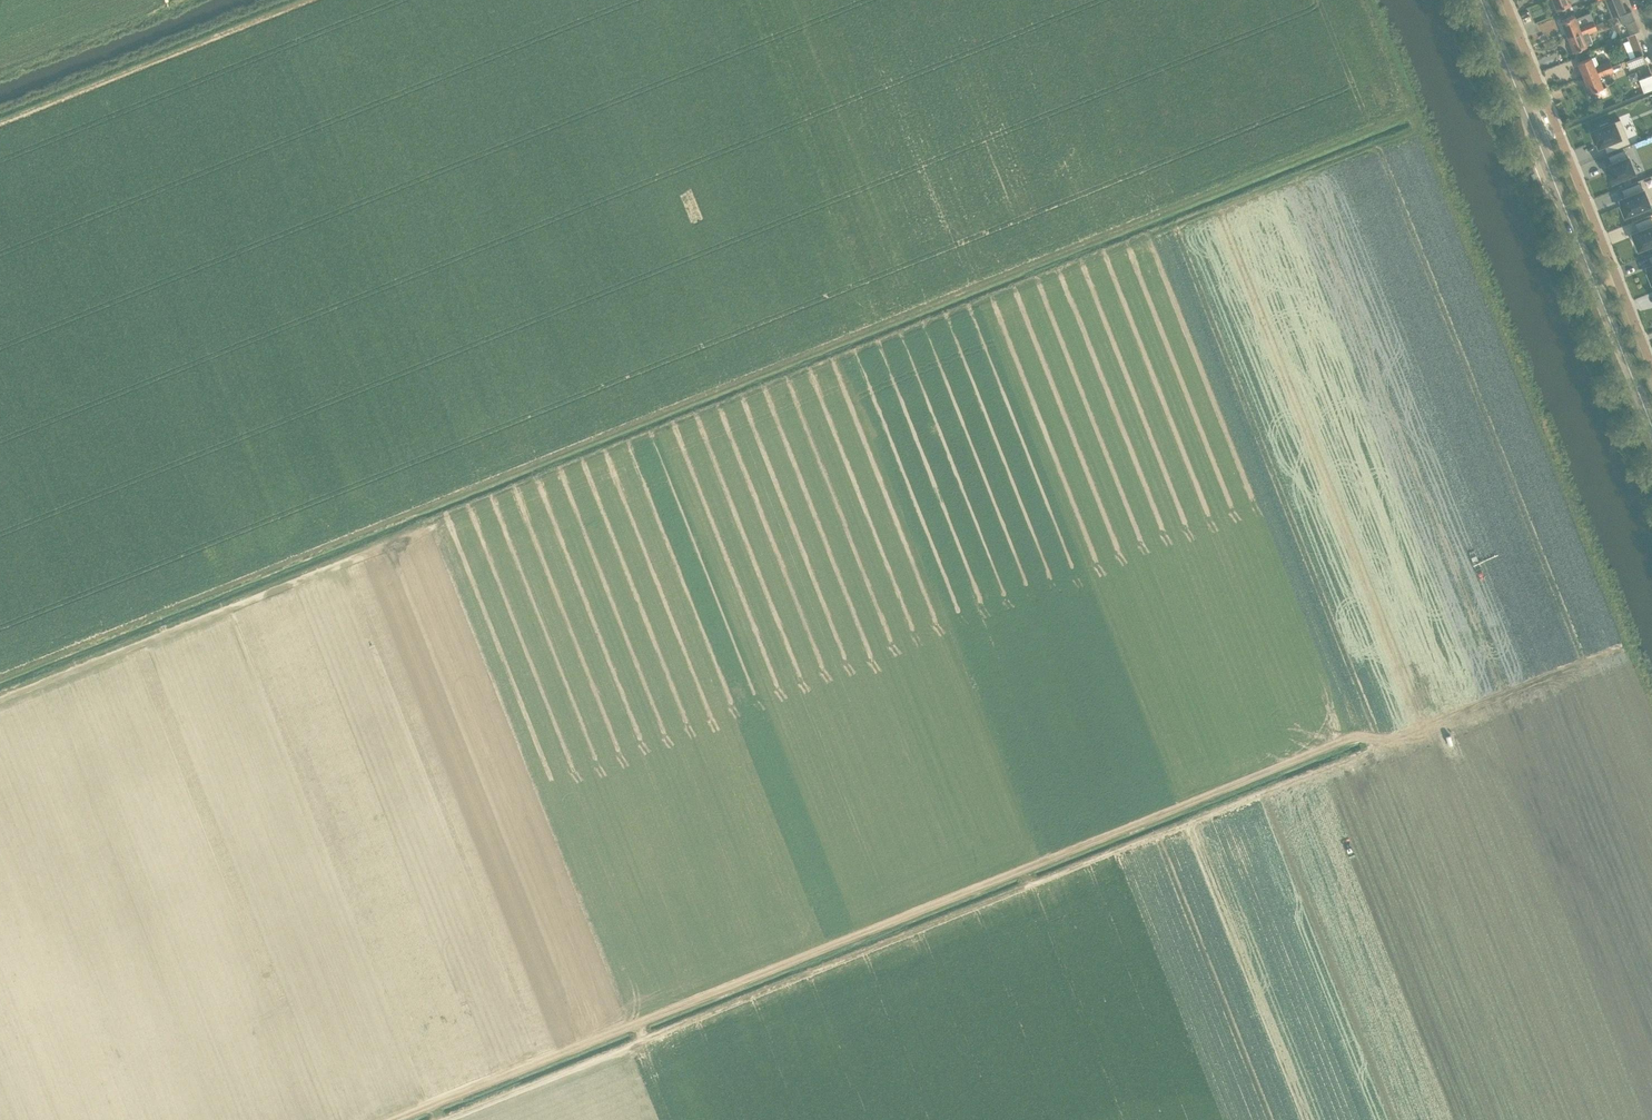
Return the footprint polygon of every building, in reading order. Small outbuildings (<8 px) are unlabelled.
[(1558,9),(1571,4),(1570,3),(1579,0),(1554,0),(1558,9)] [(1615,18),(1619,16),(1626,13),(1621,0),(1607,0),(1615,18)] [(1576,4),(1562,9),(1564,13),(1578,8),(1576,4)] [(1619,16),(1623,24),(1635,19),(1632,11),(1626,13),(1619,16)] [(1575,15),(1562,21),(1568,36),(1595,25),(1593,20),(1590,12),(1576,18),(1575,15)] [(1626,24),(1620,26),(1622,33),(1629,31),(1626,24)] [(1595,25),(1568,36),(1574,51),(1587,46),(1587,45),(1593,43),(1589,33),(1597,30),(1595,25)] [(1636,56),(1642,53),(1644,53),(1636,33),(1628,36),(1636,56)] [(1625,42),(1620,44),(1624,54),(1629,53),(1625,42)] [(1580,62),(1591,57),(1589,51),(1578,56),(1580,62)] [(1626,60),(1629,68),(1645,61),(1642,53),(1636,56),(1626,60)] [(1578,62),(1584,77),(1612,66),(1610,61),(1596,67),(1591,57),(1580,62),(1578,62)] [(1612,66),(1584,77),(1591,92),(1595,90),(1598,98),(1609,93),(1605,85),(1603,86),(1600,77),(1614,71),(1612,66)] [(1640,79),(1644,91),(1647,90),(1651,88),(1651,74),(1640,79)] [(1600,127),(1591,131),(1596,141),(1597,141),(1599,146),(1605,144),(1607,151),(1630,142),(1620,119),(1609,124),(1608,122),(1600,125),(1600,127)] [(1612,163),(1607,165),(1609,171),(1608,171),(1612,181),(1634,172),(1628,157),(1627,157),(1624,150),(1609,156),(1612,163)] [(1626,197),(1620,199),(1622,204),(1621,205),(1625,215),(1650,205),(1644,190),(1642,190),(1639,183),(1623,189),(1626,197)] [(1632,233),(1639,249),(1651,243),(1651,220),(1651,217),(1636,223),(1639,230),(1632,233)]
